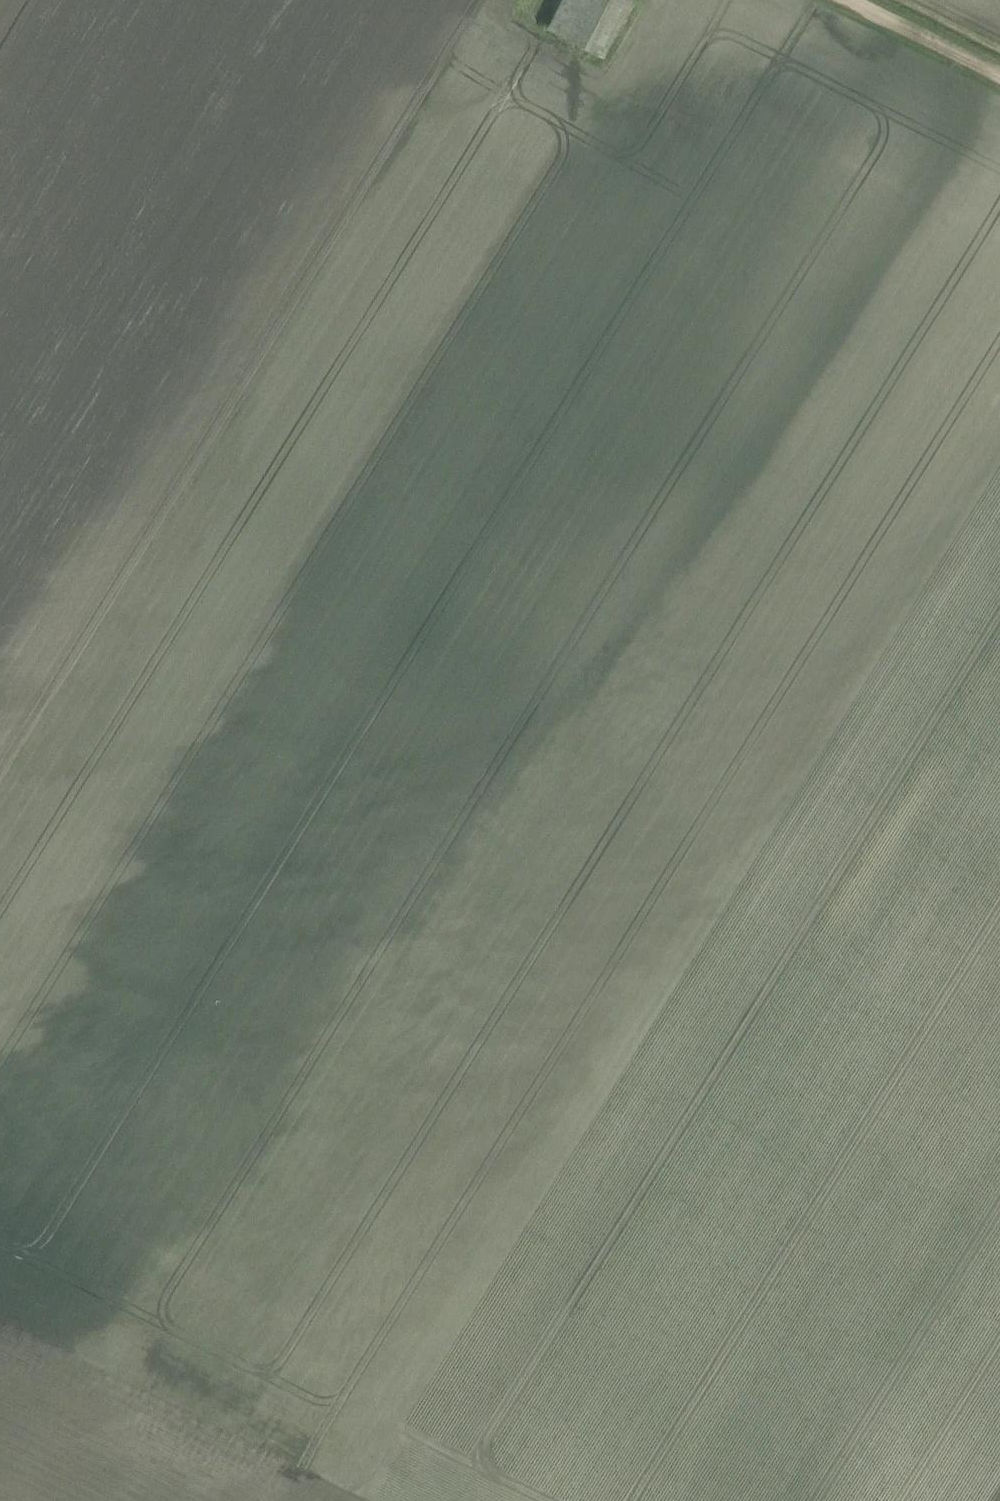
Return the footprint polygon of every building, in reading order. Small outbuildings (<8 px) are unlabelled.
[(548,23),(605,51),(631,0),(559,0),(548,23)]
